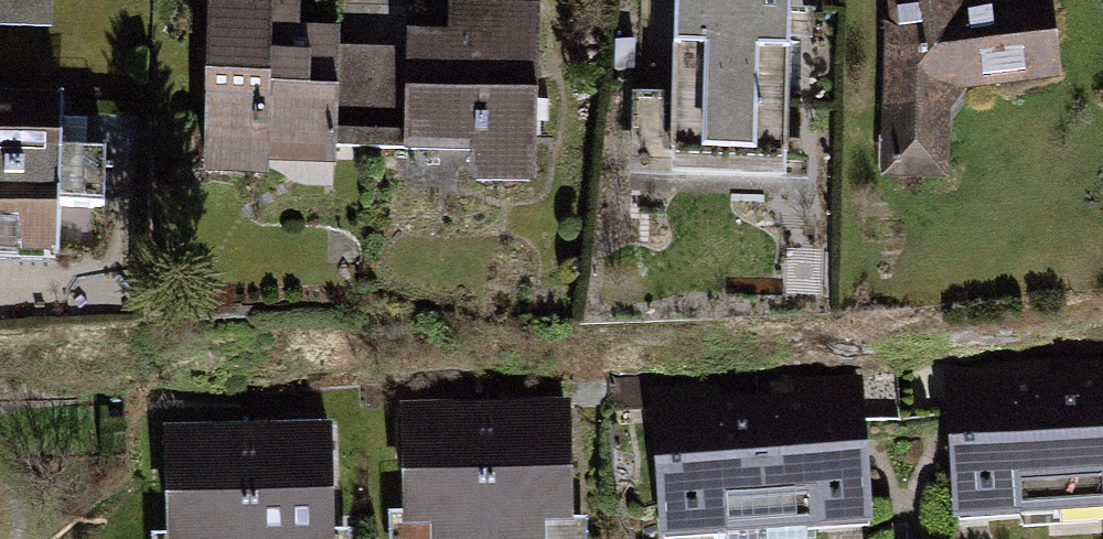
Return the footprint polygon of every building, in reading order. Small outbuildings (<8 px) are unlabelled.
[(41,32),(42,0),(0,0),(0,30),(41,32)] [(660,185),(788,189),(795,0),(667,0),(660,185)] [(870,175),(945,179),(953,88),(1048,81),(1045,7),(961,13),(960,0),(883,0),(870,175)] [(312,3),(201,3),(201,178),(259,177),(259,165),(330,165),(330,149),(352,149),(352,53),(312,54),(312,3)] [(532,22),(399,22),(399,52),(353,53),(353,149),(459,149),(459,184),(532,184),(532,22)] [(49,259),(50,202),(94,203),(95,136),(55,135),(55,102),(0,101),(0,258),(49,259)] [(942,391),(952,525),(1102,515),(1102,379),(942,391)] [(649,405),(657,538),(835,538),(871,537),(863,393),(649,405)] [(393,419),(397,538),(567,538),(564,414),(393,419)] [(152,436),(154,538),(330,538),(328,433),(152,436)]
